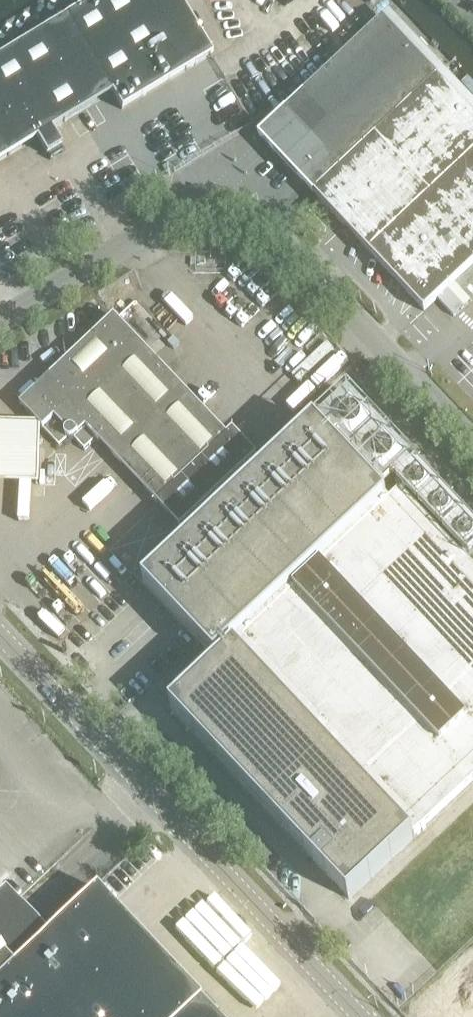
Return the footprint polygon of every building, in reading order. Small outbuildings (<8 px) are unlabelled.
[(36,139),(46,156),(62,146),(52,130),(112,93),(122,110),(212,55),(180,3),(157,18),(146,0),(93,0),(0,57),(0,161),(36,139)] [(472,267),(472,105),(393,21),(388,26),(383,21),(259,138),(268,147),(306,188),(314,197),(315,196),(424,313),(437,300),(454,318),(465,309),(448,290),(472,267)] [(180,529),(257,457),(233,430),(227,436),(114,317),(20,406),(59,448),(67,441),(68,441),(70,442),(72,442),(74,441),(75,441),(85,451),(97,440),(180,529)] [(179,688),(186,695),(170,710),(349,899),(394,857),(395,858),(472,785),(472,570),(391,483),(380,493),(362,473),(372,463),(347,436),(336,446),(315,424),(143,586),(211,658),(179,688)] [(45,430),(0,429),(0,487),(43,488),(45,430)] [(47,933),(17,901),(6,890),(19,878),(0,858),(0,977),(47,933)] [(95,888),(47,933),(0,977),(0,1016),(217,1016),(95,888)] [(448,1002),(462,1016),(472,1016),(472,979),(448,1002)]
